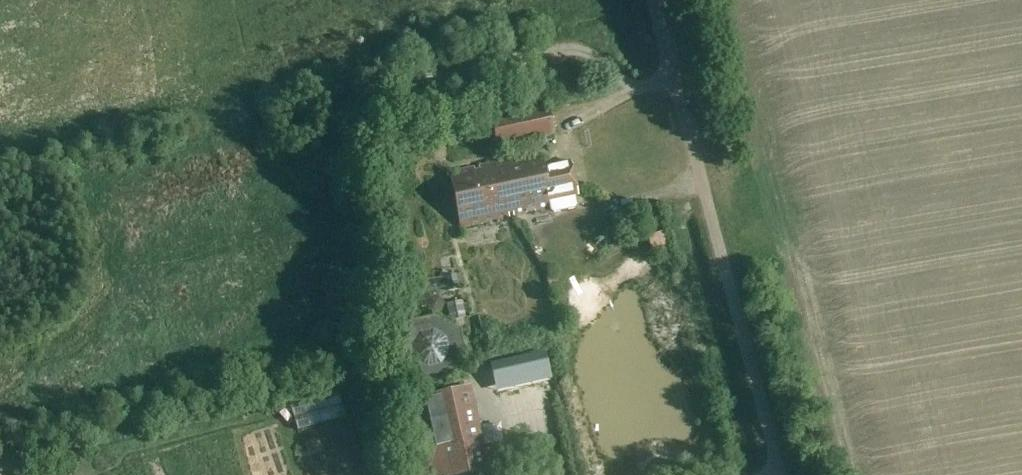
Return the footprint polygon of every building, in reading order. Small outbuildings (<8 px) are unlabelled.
[(431,89),(432,76),(413,75),(412,88),(431,89)] [(500,149),(554,136),(549,110),(495,123),(500,149)] [(539,155),(503,162),(515,216),(550,208),(551,213),(554,214),(575,210),(576,207),(574,197),(578,197),(570,163),(542,169),(539,155)] [(464,226),(515,216),(503,162),(453,173),(464,226)] [(663,233),(647,237),(652,255),(667,250),(663,233)] [(448,292),(458,291),(455,276),(445,278),(448,292)] [(425,307),(428,300),(424,301),(422,294),(410,297),(414,304),(415,312),(422,310),(421,308),(425,307)] [(429,298),(428,300),(425,307),(432,315),(441,314),(445,304),(439,297),(429,298)] [(448,322),(450,321),(467,318),(464,301),(447,304),(449,312),(446,313),(448,322)] [(436,320),(431,320),(428,320),(424,320),(420,322),(417,323),(414,324),(411,327),(409,329),(406,332),(404,334),(403,337),(401,339),(400,343),(400,346),(399,349),(399,352),(400,356),(401,361),(403,365),(405,370),(409,374),(412,377),(416,379),(420,380),(424,382),(428,382),(433,382),(437,382),(442,380),(446,378),(449,376),(453,373),(455,370),(457,368),(458,366),(460,361),(461,357),(462,352),(461,348),(461,344),(459,339),(457,335),(455,332),(451,328),(448,325),(444,323),(441,322),(436,320)] [(546,355),(490,366),(495,390),(551,378),(546,355)] [(486,470),(468,390),(417,402),(434,474),(464,474),(486,470)] [(524,443),(517,445),(522,462),(529,460),(524,443)] [(517,462),(517,448),(502,448),(503,463),(517,462)] [(377,461),(381,473),(390,471),(386,458),(377,461)]
